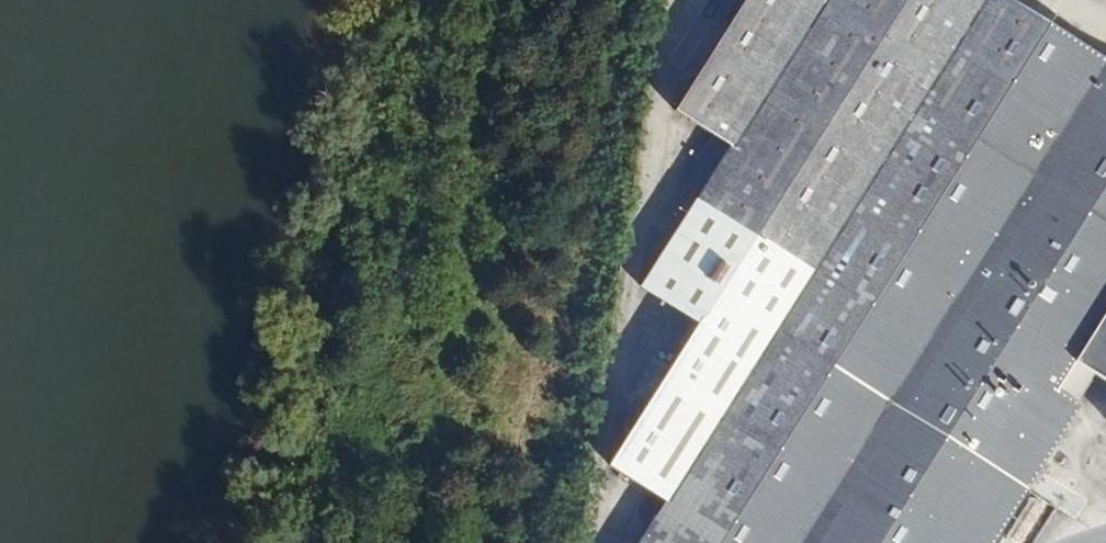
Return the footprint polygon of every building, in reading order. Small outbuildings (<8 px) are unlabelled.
[(1021,0),(744,0),(681,101),(738,136),(647,279),(704,313),(613,462),(664,491),(634,542),(990,542),(1102,368),(1105,370),(1105,53),(1021,0)]
